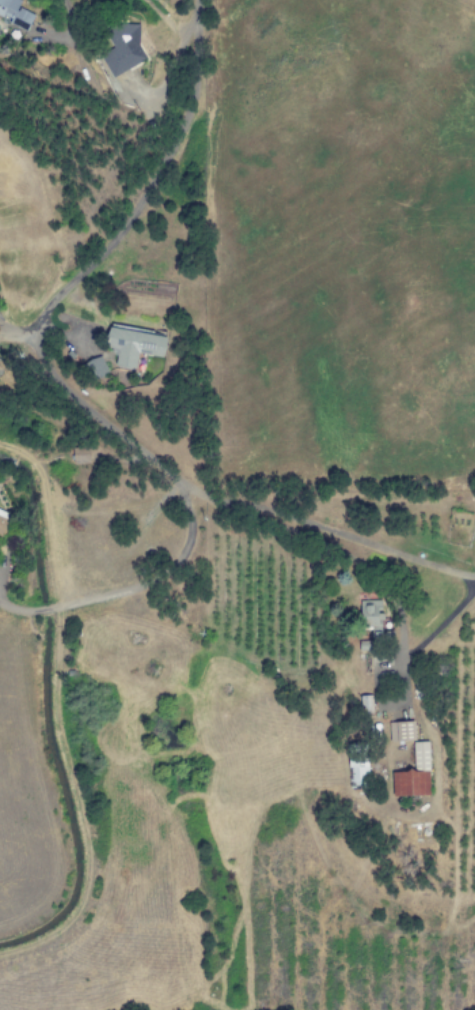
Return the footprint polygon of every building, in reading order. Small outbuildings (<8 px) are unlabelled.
[(21,0),(0,0),(0,20),(27,31),(34,15),(18,8),(21,0)] [(148,59),(130,22),(105,34),(113,50),(101,56),(111,77),(148,59)] [(167,338),(109,328),(105,351),(116,353),(114,367),(134,371),(137,354),(163,358),(167,338)] [(92,382),(108,374),(99,356),(83,364),(92,382)] [(3,538),(11,515),(0,511),(0,537),(3,538)] [(389,742),(414,741),(414,722),(388,723),(389,742)] [(392,797),(430,796),(427,742),(412,743),(413,772),(391,772),(392,797)] [(348,786),(366,786),(365,745),(348,745),(348,786)]
